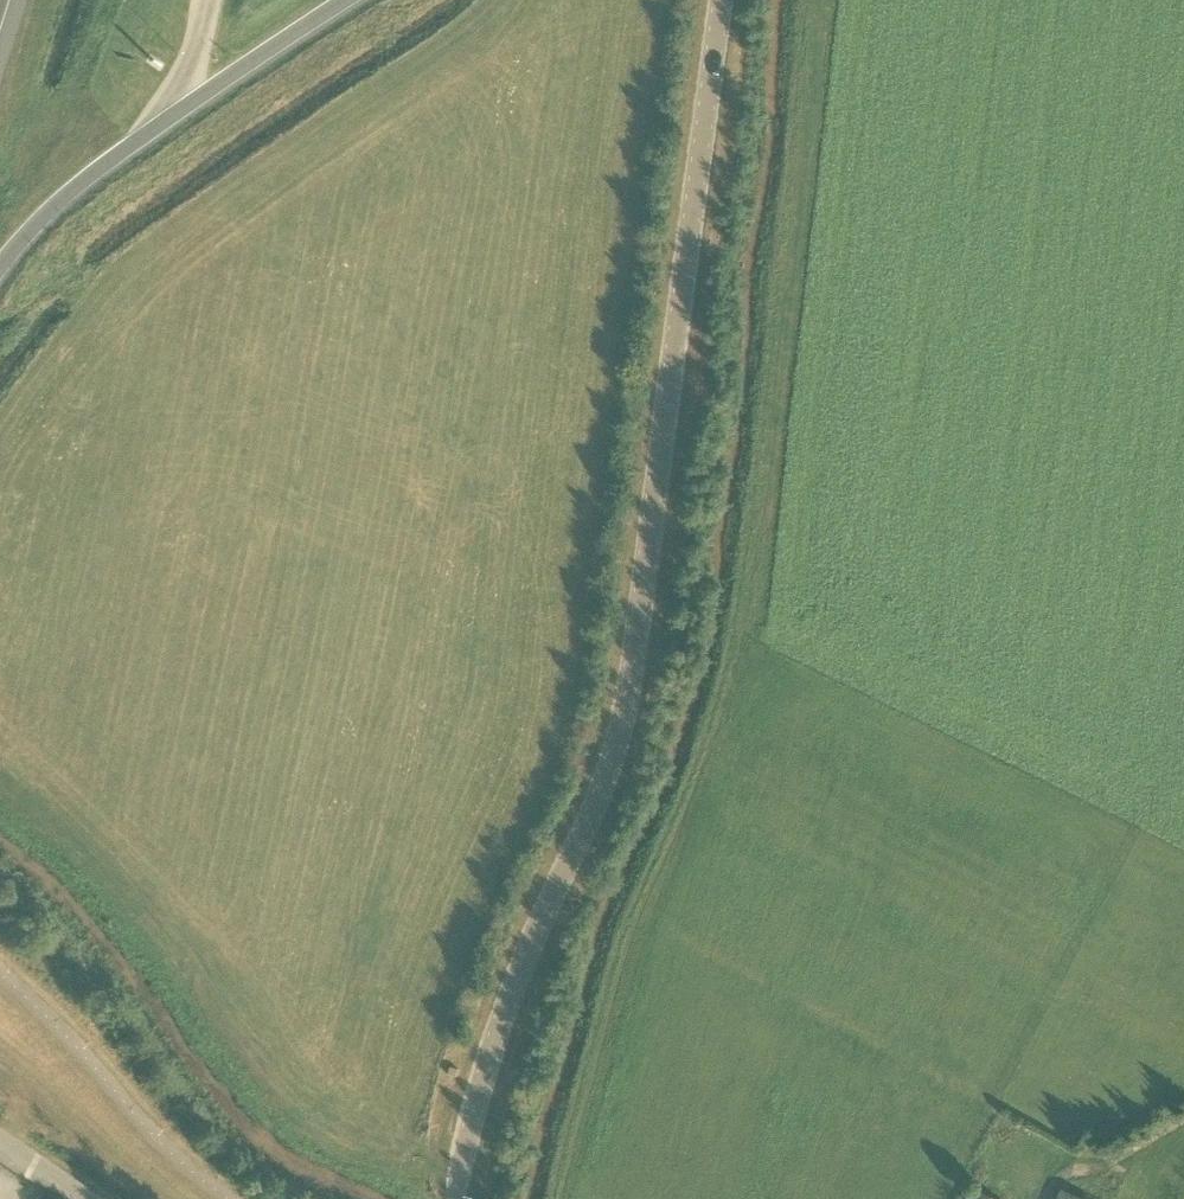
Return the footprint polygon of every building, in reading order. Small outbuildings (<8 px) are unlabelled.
[(1054,1184),(1049,1198),(1095,1198),(1054,1184)]
